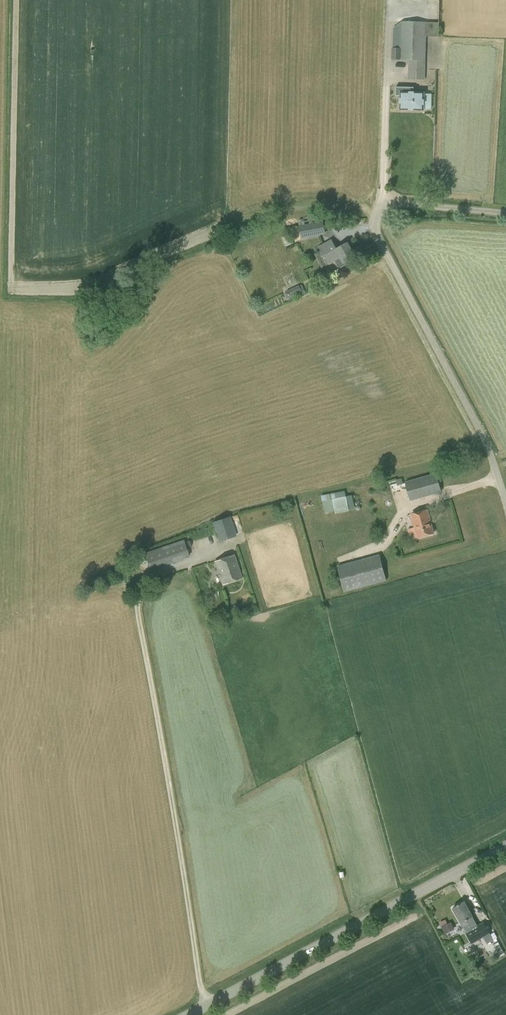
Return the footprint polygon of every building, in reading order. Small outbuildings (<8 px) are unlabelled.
[(392,28),(391,59),(400,60),(409,60),(408,79),(425,80),(426,36),(438,37),(439,22),(402,21),(392,28)] [(401,96),(400,110),(424,110),(424,93),(414,92),(414,87),(396,87),(396,96),(401,96)] [(322,222),(300,227),(302,239),(325,234),(322,222)] [(319,248),(320,251),(314,254),(322,268),(334,261),(339,269),(346,265),(345,262),(355,257),(347,243),(337,250),(331,241),(319,248)] [(436,474),(406,482),(410,500),(441,491),(436,474)] [(331,500),(334,514),(348,511),(345,497),(331,500)] [(408,529),(411,539),(418,537),(434,533),(427,510),(412,514),(415,527),(408,529)] [(237,537),(230,516),(214,522),(221,542),(237,537)] [(144,554),(149,569),(188,556),(183,541),(144,554)] [(234,555),(215,562),(222,585),(241,578),(234,555)] [(337,566),(344,592),(386,580),(379,555),(337,566)] [(467,924),(474,920),(472,917),(464,902),(452,909),(461,923),(465,921),(467,924)] [(472,943),(483,937),(487,944),(494,940),(490,933),(493,931),(487,921),(484,923),(483,922),(466,932),(472,943)] [(454,927),(451,922),(442,926),(444,931),(454,927)]
